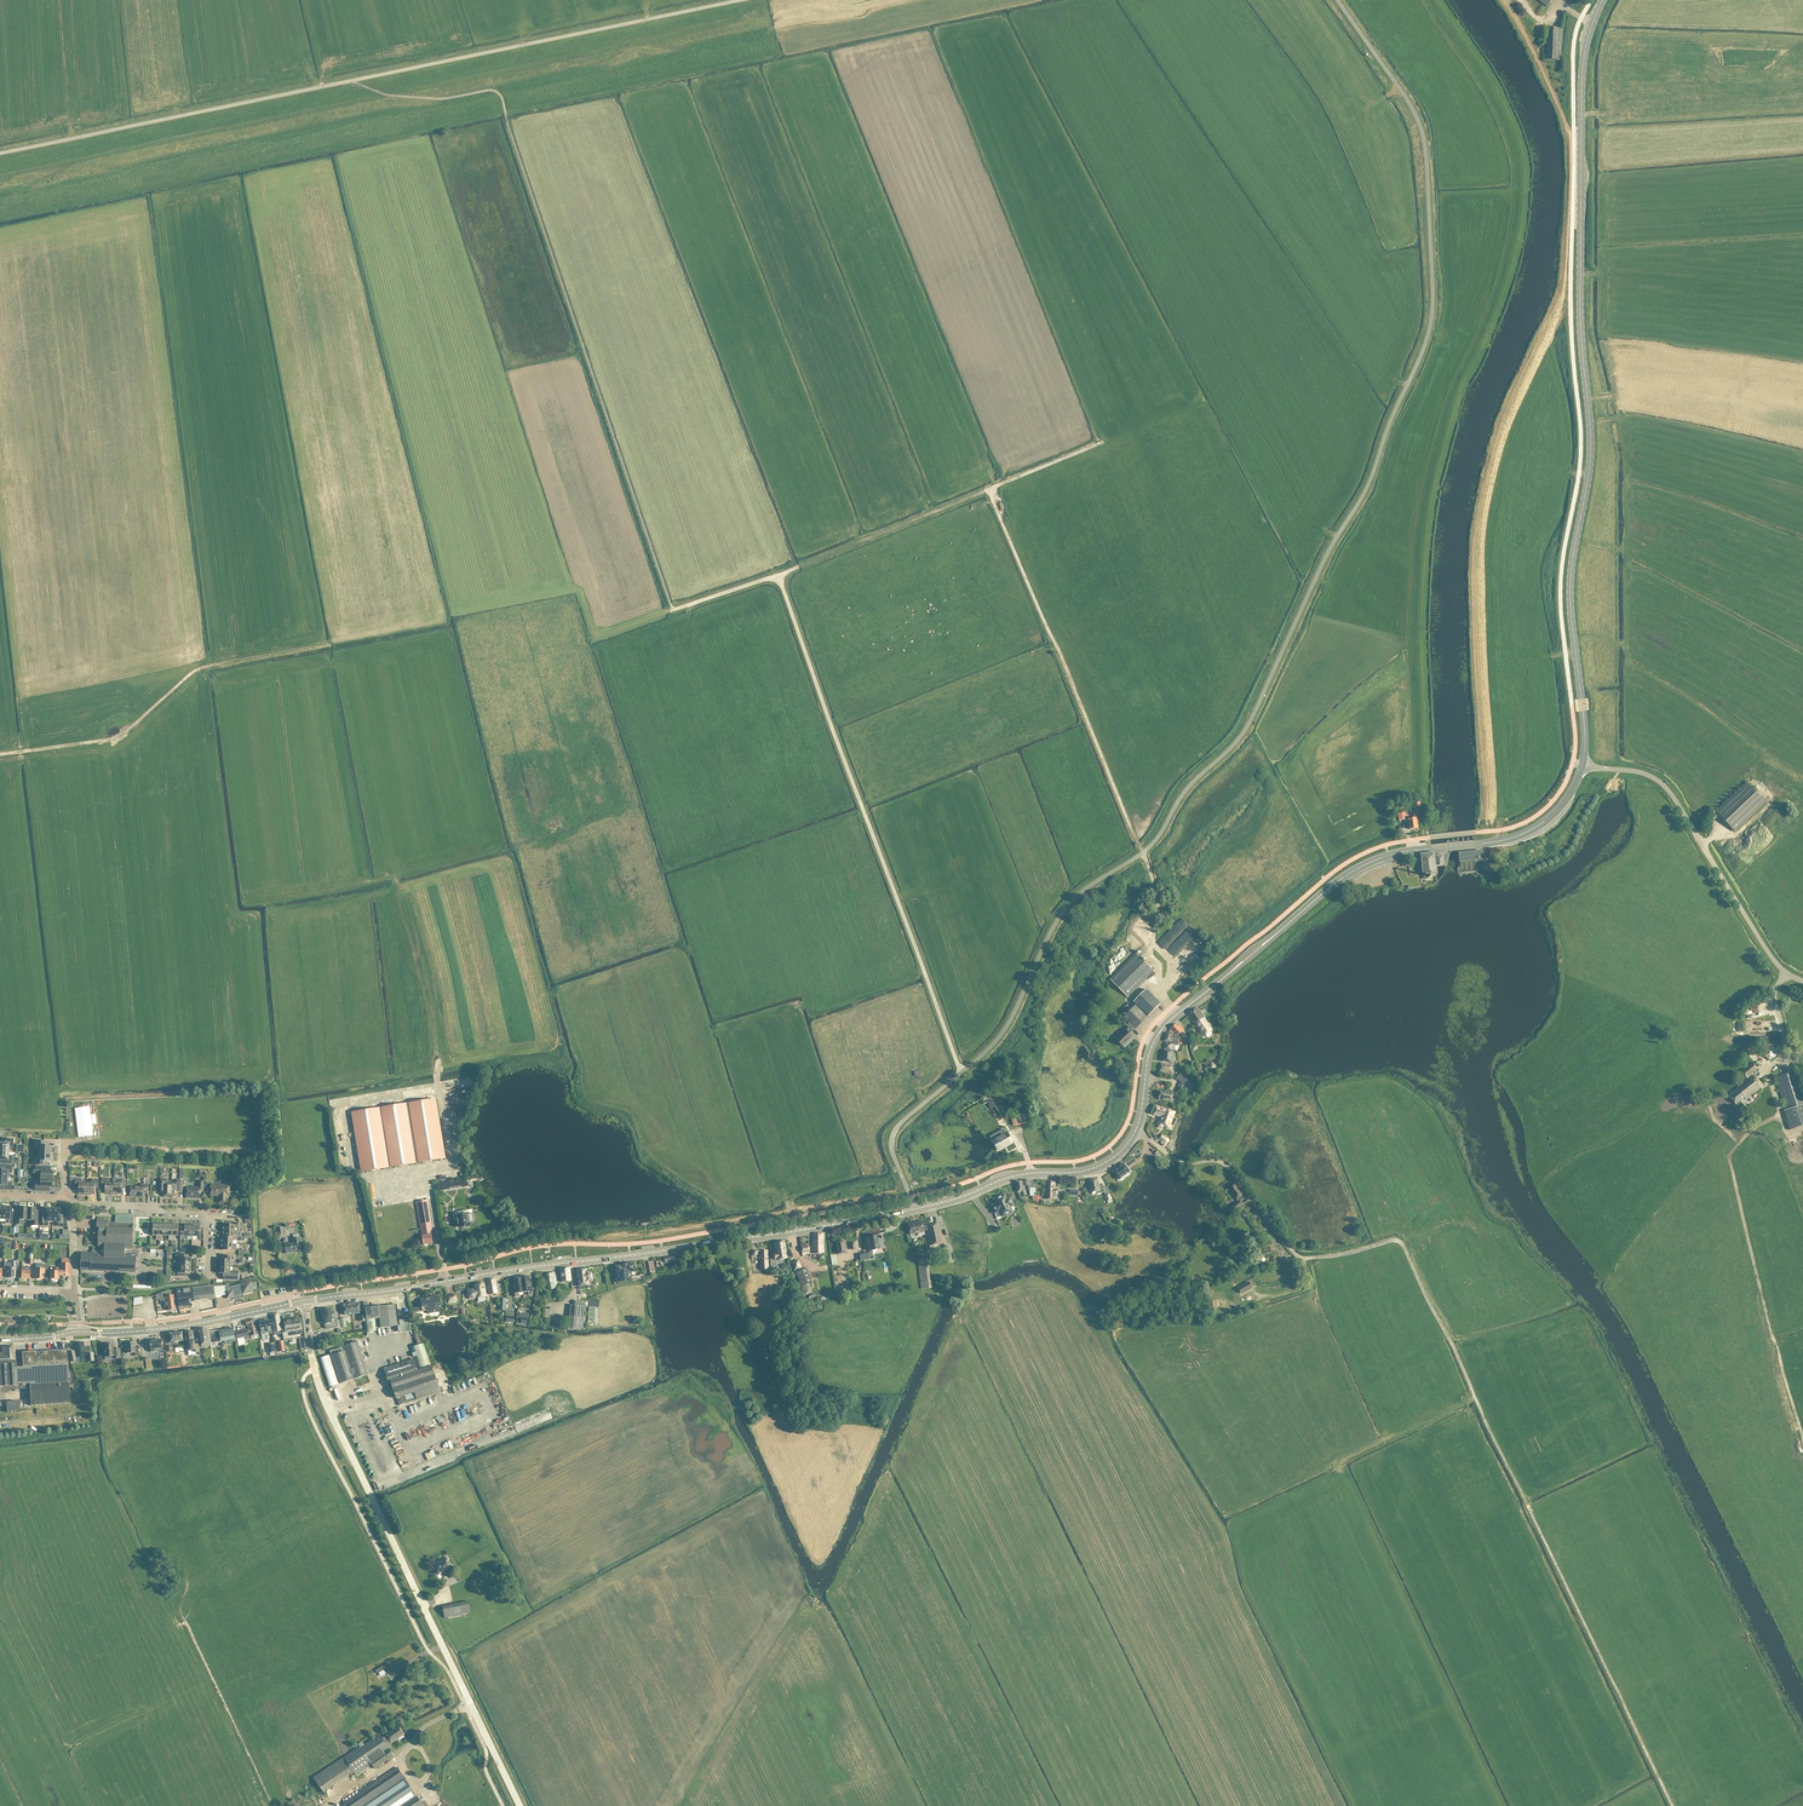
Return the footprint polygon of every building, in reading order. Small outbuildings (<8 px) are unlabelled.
[(1547,29),(1546,60),(1561,61),(1562,30),(1547,29)] [(1765,803),(1746,783),(1716,812),(1735,832),(1765,803)] [(1408,809),(1399,811),(1401,819),(1410,817),(1408,809)] [(1419,823),(1418,818),(1416,818),(1415,814),(1412,815),(1412,819),(1408,819),(1410,830),(1418,829),(1417,823),(1419,823)] [(1743,849),(1745,853),(1755,847),(1748,838),(1745,840),(1742,835),(1726,846),(1729,851),(1731,850),(1734,855),(1743,849)] [(1507,857),(1506,849),(1499,849),(1496,850),(1490,850),(1490,851),(1491,858),(1507,857)] [(1475,861),(1483,860),(1482,852),(1459,854),(1459,862),(1460,862),(1475,861)] [(1434,856),(1434,853),(1421,854),(1423,875),(1436,873),(1435,866),(1444,865),(1443,855),(1434,856)] [(1402,886),(1408,886),(1408,889),(1420,887),(1418,876),(1407,877),(1406,865),(1401,867),(1395,869),(1399,879),(1400,879),(1402,886)] [(1180,920),(1159,940),(1164,945),(1186,925),(1180,920)] [(1189,927),(1168,948),(1174,954),(1195,932),(1189,927)] [(1195,938),(1182,950),(1188,956),(1201,944),(1195,938)] [(1110,980),(1128,997),(1154,971),(1136,953),(1110,980)] [(1184,963),(1176,969),(1180,974),(1188,968),(1184,963)] [(1134,1001),(1137,1004),(1124,1017),(1130,1023),(1127,1026),(1129,1028),(1116,1040),(1123,1047),(1133,1037),(1130,1034),(1135,1029),(1161,1004),(1146,989),(1134,1001)] [(1194,1024),(1203,1018),(1197,1009),(1188,1015),(1194,1024)] [(1203,1018),(1194,1024),(1195,1025),(1203,1037),(1212,1030),(1203,1018)] [(1747,1026),(1771,1028),(1771,1021),(1768,1021),(1768,1025),(1764,1025),(1764,1021),(1748,1020),(1747,1026)] [(1175,1024),(1170,1029),(1177,1036),(1180,1033),(1182,1035),(1185,1033),(1179,1025),(1177,1026),(1175,1024)] [(1180,1037),(1167,1033),(1165,1041),(1171,1043),(1178,1045),(1180,1037)] [(1164,1050),(1172,1051),(1172,1048),(1173,1044),(1165,1043),(1164,1050)] [(1763,1050),(1764,1057),(1770,1061),(1776,1057),(1776,1050),(1769,1047),(1763,1050)] [(1173,1051),(1172,1051),(1164,1050),(1162,1062),(1173,1063),(1174,1056),(1173,1056),(1173,1051)] [(1776,1057),(1783,1066),(1789,1062),(1783,1053),(1776,1057)] [(1172,1064),(1161,1063),(1159,1072),(1173,1075),(1174,1068),(1171,1068),(1172,1064)] [(1745,1100),(1761,1087),(1752,1076),(1759,1071),(1753,1063),(1741,1072),(1748,1080),(1736,1088),(1738,1090),(1730,1096),(1735,1103),(1733,1104),(1734,1106),(1740,1101),(1744,1098),(1745,1100)] [(1800,1081),(1796,1071),(1775,1077),(1786,1111),(1784,1111),(1790,1130),(1802,1126),(1802,1090),(1800,1081)] [(1180,1073),(1176,1079),(1181,1082),(1178,1087),(1182,1089),(1189,1093),(1192,1088),(1192,1089),(1196,1082),(1180,1073)] [(1171,1103),(1174,1093),(1167,1091),(1167,1093),(1160,1091),(1158,1100),(1171,1103)] [(333,1098),(333,1109),(341,1108),(341,1104),(349,1104),(349,1097),(333,1098)] [(361,1172),(445,1158),(435,1099),(351,1113),(361,1172)] [(1740,1101),(1734,1106),(1738,1111),(1744,1107),(1740,1101)] [(1165,1109),(1157,1107),(1154,1115),(1159,1117),(1159,1116),(1162,1117),(1160,1121),(1158,1122),(1157,1125),(1158,1127),(1161,1128),(1163,1127),(1164,1125),(1167,1126),(1168,1126),(1169,1125),(1170,1124),(1172,1118),(1171,1117),(1173,1112),(1165,1109)] [(997,1150),(1011,1143),(1006,1133),(1004,1130),(1001,1132),(1000,1131),(995,1134),(997,1138),(992,1141),(997,1150)] [(1166,1138),(1162,1136),(1158,1140),(1165,1146),(1169,1142),(1168,1140),(1166,1138)] [(8,1152),(8,1148),(12,1148),(13,1139),(4,1139),(4,1142),(2,1142),(2,1143),(0,1143),(0,1152),(8,1152)] [(38,1149),(37,1153),(50,1154),(51,1146),(43,1146),(43,1141),(34,1141),(33,1149),(38,1149)] [(0,1152),(0,1160),(3,1160),(4,1161),(4,1164),(12,1164),(12,1156),(8,1156),(8,1152),(0,1152)] [(50,1154),(37,1153),(37,1158),(33,1158),(33,1165),(42,1166),(43,1161),(50,1161),(50,1154)] [(1114,1173),(1119,1179),(1119,1180),(1120,1180),(1129,1172),(1130,1172),(1129,1171),(1124,1164),(1125,1164),(1124,1164),(1114,1172),(1114,1173)] [(6,1178),(7,1173),(13,1173),(13,1171),(12,1171),(12,1166),(5,1165),(5,1169),(3,1169),(3,1170),(0,1170),(0,1177),(6,1178)] [(40,1179),(52,1179),(52,1171),(50,1171),(50,1167),(35,1167),(35,1175),(38,1175),(40,1177),(40,1179)] [(183,1181),(183,1176),(179,1176),(179,1180),(176,1180),(176,1184),(171,1184),(171,1198),(178,1198),(178,1188),(183,1188),(183,1181)] [(0,1177),(0,1190),(11,1190),(11,1182),(6,1182),(6,1178),(0,1177)] [(109,1195),(113,1195),(113,1183),(108,1183),(109,1179),(101,1178),(101,1187),(105,1187),(105,1194),(109,1194),(109,1195)] [(52,1179),(40,1179),(40,1181),(38,1183),(35,1182),(34,1191),(49,1191),(49,1187),(51,1187),(52,1179)] [(75,1179),(70,1179),(72,1187),(75,1187),(78,1187),(78,1194),(82,1194),(82,1195),(86,1195),(87,1183),(82,1183),(82,1179),(75,1179)] [(87,1183),(86,1195),(90,1196),(90,1195),(94,1195),(95,1188),(98,1188),(98,1180),(92,1179),(91,1184),(87,1183)] [(118,1183),(113,1183),(113,1195),(117,1195),(117,1194),(121,1194),(121,1188),(125,1188),(126,1179),(118,1179),(118,1183)] [(147,1193),(148,1179),(144,1179),(143,1185),(141,1184),(141,1187),(130,1187),(130,1196),(138,1197),(143,1197),(143,1193),(147,1193)] [(443,1183),(444,1190),(445,1190),(466,1186),(465,1179),(443,1183)] [(166,1198),(171,1198),(171,1184),(171,1181),(167,1181),(167,1180),(160,1180),(160,1187),(164,1187),(164,1196),(166,1196),(166,1198)] [(1028,1180),(1015,1183),(1017,1192),(1026,1191),(1025,1186),(1029,1185),(1029,1181),(1028,1180)] [(1096,1192),(1097,1194),(1105,1193),(1103,1186),(1099,1187),(1098,1180),(1089,1182),(1092,1193),(1096,1192)] [(1046,1181),(1046,1196),(1046,1199),(1055,1199),(1055,1196),(1057,1196),(1057,1190),(1054,1189),(1055,1181),(1046,1181)] [(203,1192),(203,1182),(198,1182),(198,1187),(192,1187),(192,1188),(187,1188),(187,1198),(199,1199),(200,1192),(203,1192)] [(1229,1189),(1236,1200),(1238,1202),(1235,1204),(1235,1205),(1232,1207),(1234,1210),(1243,1204),(1241,1201),(1244,1199),(1241,1196),(1243,1195),(1235,1184),(1229,1189)] [(229,1197),(229,1185),(219,1185),(219,1186),(211,1185),(211,1196),(219,1196),(219,1203),(228,1204),(228,1197),(229,1197)] [(1110,1193),(1104,1196),(1107,1202),(1108,1202),(1112,1200),(1113,1199),(1110,1193)] [(1002,1217),(1012,1212),(1013,1212),(1013,1211),(1014,1211),(1014,1210),(1014,1209),(1013,1209),(1015,1209),(1010,1198),(1006,1200),(1004,1196),(994,1200),(997,1205),(996,1205),(995,1206),(994,1207),(994,1208),(994,1209),(994,1210),(996,1214),(1000,1212),(1002,1217)] [(431,1234),(433,1234),(427,1200),(416,1202),(423,1245),(432,1243),(431,1234)] [(1,1207),(1,1219),(5,1219),(5,1224),(12,1225),(13,1215),(9,1215),(9,1207),(7,1207),(7,1206),(3,1206),(3,1207),(1,1207)] [(27,1220),(27,1208),(19,1208),(19,1212),(15,1212),(14,1225),(22,1225),(23,1222),(24,1220),(27,1220)] [(27,1208),(27,1220),(29,1221),(30,1223),(30,1226),(39,1226),(39,1211),(35,1211),(35,1208),(27,1208)] [(52,1222),(52,1209),(45,1209),(45,1217),(44,1217),(44,1218),(40,1218),(40,1226),(48,1226),(48,1222),(52,1222)] [(52,1209),(52,1222),(56,1222),(56,1226),(66,1227),(65,1219),(61,1219),(61,1218),(60,1218),(60,1209),(52,1209)] [(458,1216),(456,1216),(458,1227),(461,1227),(461,1228),(465,1227),(466,1228),(468,1227),(469,1227),(470,1226),(469,1223),(474,1222),(472,1213),(467,1214),(458,1216)] [(132,1248),(133,1216),(115,1215),(115,1223),(108,1223),(107,1223),(107,1228),(98,1228),(98,1232),(97,1232),(96,1233),(95,1247),(98,1247),(98,1248),(103,1248),(130,1249),(132,1249),(132,1248)] [(107,1223),(108,1223),(108,1220),(97,1220),(97,1228),(98,1228),(107,1228),(107,1223)] [(930,1246),(943,1243),(938,1224),(926,1226),(926,1227),(923,1227),(921,1221),(908,1224),(910,1235),(924,1232),(924,1231),(927,1230),(930,1246)] [(187,1236),(192,1236),(192,1226),(184,1226),(184,1231),(180,1231),(180,1239),(186,1239),(187,1236)] [(200,1226),(192,1226),(192,1236),(197,1237),(197,1240),(203,1240),(204,1231),(200,1231),(200,1226)] [(824,1239),(823,1234),(813,1234),(812,1241),(812,1254),(823,1254),(823,1240),(824,1239)] [(868,1254),(859,1256),(860,1262),(873,1260),(872,1255),(871,1255),(870,1250),(871,1250),(871,1248),(881,1246),(880,1240),(882,1240),(883,1240),(882,1237),(881,1235),(867,1237),(866,1237),(868,1254)] [(291,1251),(302,1250),(301,1243),(300,1243),(299,1238),(293,1238),(294,1244),(284,1245),(285,1252),(286,1252),(286,1253),(291,1253),(291,1251)] [(773,1253),(775,1260),(776,1260),(788,1258),(785,1241),(774,1243),(775,1253),(773,1253)] [(838,1254),(846,1253),(844,1241),(836,1242),(838,1254)] [(149,1247),(145,1247),(145,1243),(141,1244),(142,1253),(150,1253),(149,1247)] [(802,1253),(810,1253),(809,1245),(801,1246),(802,1253)] [(81,1253),(81,1270),(91,1271),(91,1270),(96,1270),(124,1271),(124,1272),(135,1273),(136,1263),(138,1263),(139,1252),(130,1252),(130,1249),(103,1248),(98,1248),(98,1247),(95,1247),(95,1248),(93,1250),(93,1253),(81,1253)] [(180,1266),(191,1266),(191,1259),(186,1258),(186,1255),(178,1255),(178,1261),(180,1261),(180,1266)] [(220,1259),(220,1266),(230,1267),(230,1262),(235,1263),(235,1256),(228,1256),(222,1256),(222,1260),(220,1259)] [(665,1264),(674,1262),(673,1256),(664,1258),(664,1261),(660,1261),(660,1266),(665,1265),(665,1264)] [(918,1259),(921,1289),(931,1288),(927,1258),(918,1259)] [(61,1260),(61,1268),(55,1267),(55,1271),(50,1271),(50,1279),(58,1279),(58,1276),(61,1276),(68,1276),(69,1260),(61,1260)] [(795,1269),(800,1267),(798,1260),(792,1263),(795,1269)] [(7,1278),(15,1278),(15,1261),(11,1261),(11,1263),(4,1263),(4,1269),(7,1269),(7,1278)] [(624,1264),(626,1282),(632,1281),(631,1272),(635,1272),(634,1263),(627,1264),(624,1264)] [(46,1270),(46,1264),(36,1264),(36,1269),(35,1279),(43,1279),(43,1273),(44,1273),(44,1270),(46,1270)] [(617,1283),(626,1282),(624,1264),(622,1264),(622,1265),(615,1266),(616,1274),(617,1283)] [(191,1266),(180,1266),(180,1270),(178,1270),(178,1277),(185,1277),(186,1273),(190,1273),(191,1266)] [(220,1266),(219,1273),(223,1274),(224,1274),(223,1280),(238,1280),(239,1272),(235,1271),(230,1271),(230,1267),(220,1266)] [(30,1267),(21,1267),(21,1271),(21,1278),(29,1278),(30,1267)] [(570,1281),(571,1281),(569,1268),(560,1269),(561,1282),(567,1281),(567,1282),(570,1282),(570,1281)] [(806,1268),(796,1272),(801,1285),(811,1281),(806,1268)] [(585,1269),(577,1270),(579,1286),(587,1285),(587,1280),(592,1280),(591,1272),(586,1273),(585,1269)] [(546,1275),(547,1284),(553,1283),(555,1282),(554,1274),(546,1275)] [(521,1278),(523,1292),(527,1292),(528,1295),(532,1295),(531,1291),(532,1291),(531,1282),(529,1282),(529,1277),(521,1278)] [(523,1292),(521,1278),(520,1278),(513,1279),(514,1288),(513,1288),(514,1293),(515,1297),(519,1296),(518,1293),(523,1292)] [(489,1295),(497,1293),(495,1279),(487,1280),(489,1295)] [(226,1292),(225,1292),(227,1299),(234,1297),(241,1294),(242,1294),(243,1294),(252,1292),(250,1282),(226,1287),(226,1292)] [(1252,1288),(1249,1282),(1238,1288),(1241,1294),(1245,1292),(1252,1288)] [(803,1292),(806,1291),(806,1293),(808,1292),(807,1291),(808,1290),(806,1286),(809,1285),(808,1283),(800,1286),(803,1292)] [(484,1284),(473,1285),(474,1289),(467,1290),(468,1299),(476,1298),(486,1297),(484,1284)] [(192,1288),(176,1290),(178,1305),(179,1308),(189,1306),(188,1299),(198,1298),(199,1300),(215,1298),(213,1286),(192,1288)] [(175,1306),(178,1305),(176,1290),(170,1291),(170,1290),(166,1291),(162,1293),(163,1297),(164,1302),(164,1307),(168,1306),(168,1310),(176,1309),(175,1306)] [(163,1297),(162,1293),(155,1295),(156,1301),(160,1300),(160,1303),(164,1302),(163,1297)] [(439,1307),(440,1306),(438,1295),(433,1296),(433,1297),(420,1299),(422,1311),(427,1311),(428,1314),(439,1312),(439,1307)] [(142,1298),(133,1299),(134,1306),(143,1305),(142,1298)] [(587,1322),(587,1323),(596,1324),(596,1322),(597,1308),(598,1308),(599,1300),(589,1299),(587,1322)] [(366,1302),(363,1302),(363,1305),(363,1308),(364,1308),(365,1308),(366,1319),(379,1317),(379,1318),(380,1325),(380,1328),(390,1327),(394,1326),(399,1325),(410,1324),(409,1319),(398,1320),(396,1304),(368,1308),(368,1304),(366,1304),(366,1302)] [(359,1303),(351,1304),(352,1314),(359,1313),(360,1321),(365,1321),(364,1308),(363,1308),(363,1305),(359,1306),(359,1303)] [(351,1304),(343,1305),(344,1315),(352,1314),(351,1304)] [(568,1327),(583,1329),(585,1307),(573,1306),(570,1305),(568,1327)] [(330,1309),(320,1311),(323,1323),(324,1323),(325,1329),(337,1327),(335,1318),(331,1319),(330,1309)] [(421,1312),(420,1310),(410,1311),(412,1320),(415,1319),(414,1313),(421,1312)] [(514,1317),(507,1316),(508,1311),(505,1311),(505,1316),(506,1316),(506,1322),(513,1323),(514,1317)] [(278,1314),(271,1315),(273,1332),(274,1335),(282,1334),(281,1331),(279,1314),(278,1314)] [(517,1316),(516,1323),(520,1323),(527,1324),(528,1318),(520,1317),(517,1316)] [(288,1332),(301,1329),(299,1318),(284,1321),(285,1324),(281,1324),(283,1338),(289,1337),(288,1332)] [(247,1330),(235,1332),(236,1340),(237,1340),(244,1338),(249,1337),(248,1334),(250,1333),(250,1336),(258,1334),(255,1319),(251,1319),(247,1320),(244,1321),(245,1326),(248,1326),(249,1329),(247,1330)] [(375,1319),(365,1320),(367,1332),(376,1331),(375,1319)] [(268,1333),(272,1333),(270,1321),(259,1322),(261,1335),(265,1334),(266,1334),(268,1334),(268,1333)] [(207,1329),(198,1330),(200,1343),(201,1345),(221,1342),(219,1330),(208,1332),(207,1329)] [(223,1330),(219,1330),(221,1342),(225,1341),(225,1343),(235,1341),(235,1338),(233,1329),(223,1330)] [(193,1331),(184,1332),(187,1350),(195,1349),(196,1353),(199,1352),(198,1344),(195,1345),(193,1332),(193,1331)] [(176,1342),(183,1341),(182,1333),(170,1334),(171,1342),(174,1342),(174,1343),(176,1343),(176,1342)] [(244,1338),(237,1340),(238,1346),(239,1348),(246,1346),(245,1345),(244,1338)] [(159,1352),(163,1351),(162,1340),(150,1341),(151,1352),(158,1351),(159,1352)] [(84,1347),(83,1347),(83,1342),(74,1344),(76,1357),(84,1356),(84,1352),(85,1352),(84,1347)] [(342,1347),(329,1351),(331,1355),(331,1356),(340,1384),(368,1375),(362,1355),(358,1345),(357,1342),(355,1342),(342,1347)] [(135,1356),(142,1355),(141,1347),(135,1347),(135,1343),(125,1343),(126,1354),(135,1353),(135,1356)] [(268,1353),(275,1352),(274,1343),(267,1345),(268,1353)] [(415,1357),(419,1370),(430,1366),(425,1350),(423,1343),(410,1347),(412,1354),(413,1358),(415,1357)] [(105,1360),(120,1358),(119,1349),(114,1349),(114,1344),(104,1345),(105,1360)] [(29,1385),(68,1382),(67,1350),(15,1353),(14,1346),(2,1347),(2,1353),(0,1353),(0,1387),(29,1385)] [(69,1362),(70,1362),(71,1365),(76,1364),(76,1361),(74,1352),(68,1353),(69,1362)] [(339,1385),(331,1362),(329,1355),(321,1358),(331,1388),(339,1385)] [(416,1400),(439,1392),(440,1392),(432,1366),(430,1366),(419,1370),(418,1371),(414,1359),(383,1369),(387,1381),(390,1380),(396,1399),(403,1396),(414,1393),(416,1400)] [(30,1406),(70,1404),(68,1382),(29,1385),(30,1406)] [(406,1403),(403,1396),(396,1399),(399,1406),(406,1403)] [(18,1401),(6,1402),(6,1406),(6,1413),(19,1412),(18,1401)] [(535,1416),(538,1419),(543,1415),(545,1418),(552,1413),(548,1407),(535,1416)] [(474,1552),(478,1563),(492,1558),(489,1547),(474,1552)] [(445,1573),(452,1569),(446,1558),(432,1565),(437,1575),(444,1571),(445,1573)] [(495,1585),(494,1580),(500,1579),(499,1575),(489,1576),(490,1585),(495,1585)] [(470,1613),(469,1606),(468,1601),(442,1607),(444,1618),(470,1613)] [(386,1735),(381,1738),(385,1743),(389,1740),(391,1743),(404,1734),(398,1726),(386,1734),(386,1735)] [(359,1747),(343,1757),(354,1773),(369,1762),(374,1769),(394,1756),(384,1743),(385,1743),(381,1738),(380,1736),(375,1740),(374,1739),(360,1748),(359,1747)] [(340,1805),(423,1805),(419,1800),(402,1775),(397,1768),(340,1805)]
